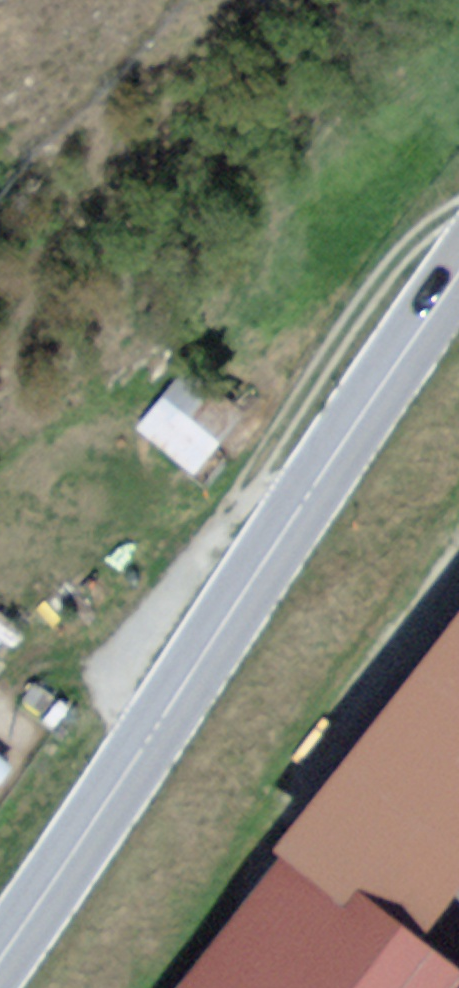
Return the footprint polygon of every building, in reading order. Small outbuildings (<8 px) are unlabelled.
[(241,418),(180,367),(130,426),(191,477),(241,418)] [(418,939),(458,886),(458,585),(254,852),(273,866),(179,987),(458,987),(458,971),(418,939)]
